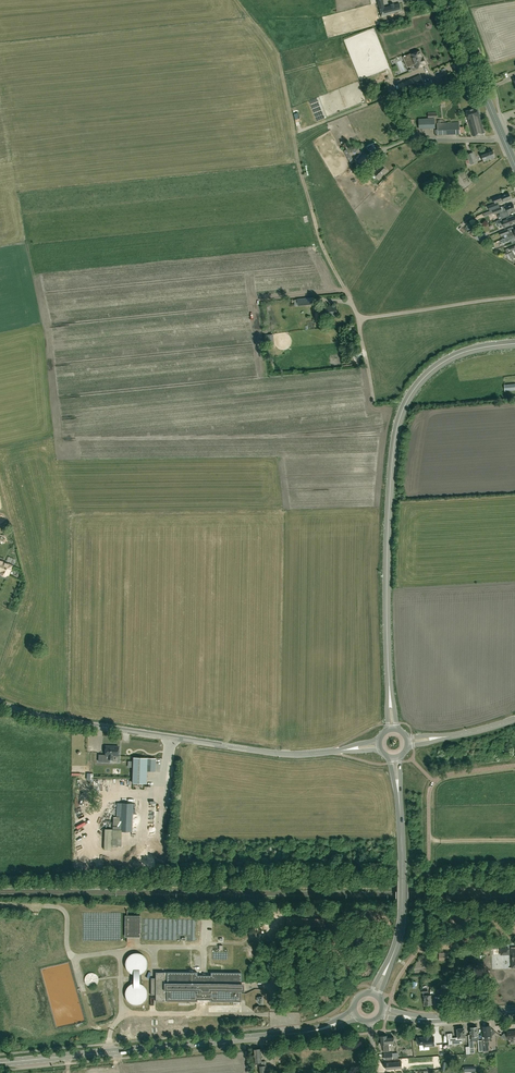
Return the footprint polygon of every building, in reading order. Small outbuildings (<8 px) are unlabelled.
[(399,3),(385,7),(383,0),(381,0),(377,1),(381,16),(401,11),(399,3)] [(426,64),(423,57),(420,51),(411,55),(413,59),(409,61),(411,66),(415,64),(417,69),(426,65),(425,64),(426,64)] [(424,83),(420,75),(406,81),(409,89),(424,83)] [(473,137),(485,133),(477,108),(466,111),(473,137)] [(419,129),(435,128),(435,118),(419,119),(419,129)] [(438,135),(460,134),(460,123),(437,123),(438,135)] [(356,152),(361,146),(358,143),(355,146),(353,145),(350,148),(356,152)] [(353,163),(355,162),(348,151),(347,149),(344,151),(351,164),(353,163)] [(484,162),(495,157),(493,150),(481,154),(484,162)] [(470,165),(477,162),(473,152),(466,154),(468,159),(465,161),(466,164),(470,163),(470,165)] [(363,166),(371,159),(365,153),(357,160),(363,166)] [(379,179),(387,171),(382,165),(374,173),(379,179)] [(359,177),(363,173),(358,168),(354,172),(359,177)] [(488,208),(489,210),(499,206),(498,202),(503,200),(504,202),(508,201),(507,200),(511,199),(509,193),(502,196),(502,197),(501,197),(500,195),(493,198),(495,203),(488,206),(488,208)] [(493,210),(483,213),(485,217),(492,214),(494,213),(494,214),(499,212),(502,219),(510,216),(509,213),(512,212),(512,211),(514,210),(514,208),(514,204),(506,207),(506,208),(503,209),(502,206),(493,210)] [(514,217),(513,216),(501,220),(504,228),(514,224),(514,217)] [(514,235),(514,229),(513,230),(512,227),(507,230),(509,233),(506,234),(507,235),(508,238),(514,235)] [(508,238),(504,239),(506,243),(511,241),(512,241),(514,240),(514,235),(508,238)] [(298,306),(315,305),(314,298),(297,300),(298,306)] [(326,317),(337,316),(336,306),(325,307),(326,317)] [(0,560),(0,572),(0,573),(0,574),(1,575),(2,576),(3,576),(3,577),(4,577),(5,577),(6,576),(7,575),(8,575),(13,566),(0,560)] [(118,756),(118,746),(106,746),(105,755),(104,757),(103,757),(103,761),(109,762),(109,759),(112,759),(112,761),(118,761),(118,756)] [(145,783),(145,771),(155,771),(156,758),(134,757),(133,783),(145,783)] [(133,803),(125,803),(117,803),(116,816),(120,816),(120,817),(113,816),(113,829),(105,829),(104,850),(112,850),(121,850),(121,838),(122,831),(132,831),(133,811),(133,803)] [(140,937),(140,915),(127,915),(127,937),(140,937)] [(149,966),(149,964),(149,962),(148,960),(147,958),(146,957),(144,956),(142,955),(140,954),(138,954),(136,955),(134,955),(132,956),(131,958),(130,959),(129,961),(129,963),(128,965),(129,967),(129,969),(130,971),(132,972),(134,973),(135,974),(137,975),(139,975),(141,974),(143,974),(144,973),(146,971),(147,970),(148,968),(149,966)] [(197,975),(197,972),(167,972),(167,974),(165,974),(165,972),(156,972),(156,978),(151,978),(151,995),(155,995),(155,1001),(164,1001),(164,999),(167,999),(167,1001),(197,1001),(197,999),(210,999),(210,1001),(241,1001),(241,972),(211,972),(211,975),(197,975)] [(91,987),(92,987),(94,986),(95,986),(96,985),(97,984),(98,983),(98,982),(99,979),(98,978),(98,977),(97,976),(96,974),(95,974),(94,973),(92,973),(91,973),(90,973),(88,973),(86,975),(86,976),(85,977),(85,979),(84,980),(85,981),(85,983),(86,984),(87,985),(88,986),(90,987),(91,987)] [(141,983),(141,975),(131,975),(131,983),(141,983)] [(428,995),(428,992),(428,989),(422,989),(422,993),(424,993),(425,1005),(433,1004),(432,995),(428,995)] [(95,998),(98,1014),(106,1013),(105,1002),(101,1002),(101,998),(95,998)] [(490,1028),(490,1026),(483,1026),(484,1032),(483,1032),(483,1035),(482,1035),(482,1040),(483,1050),(489,1050),(487,1035),(492,1035),(495,1031),(491,1028),(490,1028)] [(457,1034),(457,1038),(448,1039),(449,1044),(462,1043),(462,1037),(465,1037),(464,1028),(462,1027),(460,1028),(460,1029),(458,1029),(458,1034),(457,1034)] [(470,1048),(474,1047),(474,1040),(479,1039),(478,1027),(470,1028),(471,1034),(469,1035),(470,1046),(470,1048)] [(380,1036),(381,1044),(383,1044),(384,1051),(390,1051),(389,1043),(394,1043),(394,1041),(395,1041),(394,1038),(394,1036),(387,1037),(387,1035),(384,1036),(384,1035),(382,1035),(381,1036),(380,1036)] [(426,1044),(417,1044),(417,1048),(423,1048),(423,1050),(437,1049),(437,1043),(431,1043),(431,1039),(426,1039),(426,1044)] [(261,1063),(261,1066),(259,1066),(259,1072),(267,1072),(266,1065),(266,1061),(262,1061),(261,1048),(257,1049),(257,1048),(255,1048),(255,1049),(253,1049),(255,1064),(261,1063)]
